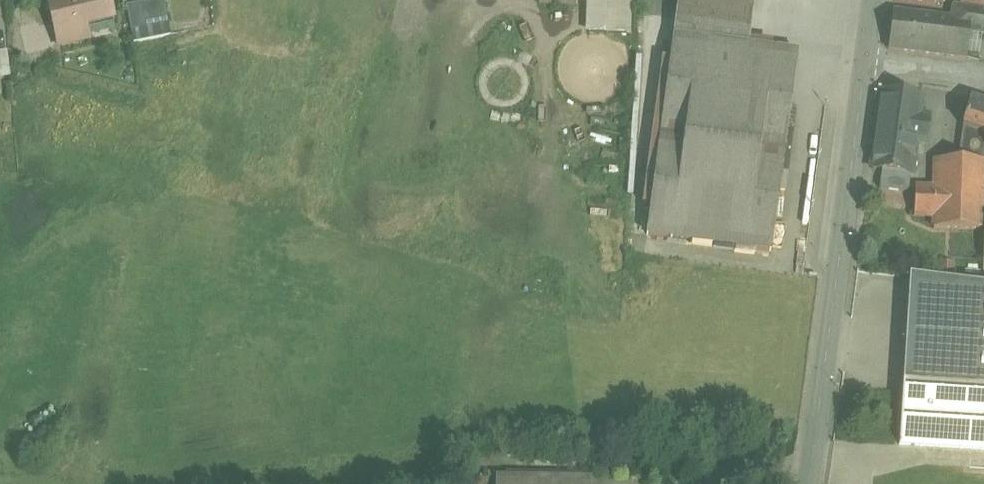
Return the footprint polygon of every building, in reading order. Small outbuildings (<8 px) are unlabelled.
[(60,44),(89,38),(87,26),(115,20),(111,0),(50,0),(60,44)] [(126,6),(134,43),(171,36),(164,0),(160,0),(126,6)] [(589,33),(629,35),(631,0),(591,0),(589,33)] [(647,235),(771,252),(798,53),(749,45),(755,0),(679,0),(647,235)] [(961,7),(983,11),(983,0),(962,0),(961,7)] [(894,11),(889,50),(967,59),(970,33),(983,36),(983,11),(953,7),(951,18),(894,11)] [(922,96),(882,91),(872,168),(883,170),(880,189),(909,193),(911,173),(912,173),(917,141),(927,142),(930,117),(920,115),(922,96)] [(972,99),(971,99),(963,127),(964,127),(983,133),(983,103),(972,99)] [(964,127),(963,127),(958,160),(959,160),(959,161),(983,162),(983,133),(964,127)] [(935,160),(935,188),(915,187),(914,216),(934,217),(934,228),(983,230),(983,228),(983,162),(959,161),(959,160),(958,160),(935,160)] [(953,262),(942,262),(941,277),(952,278),(953,262)] [(910,277),(900,444),(983,449),(983,286),(910,277)]
